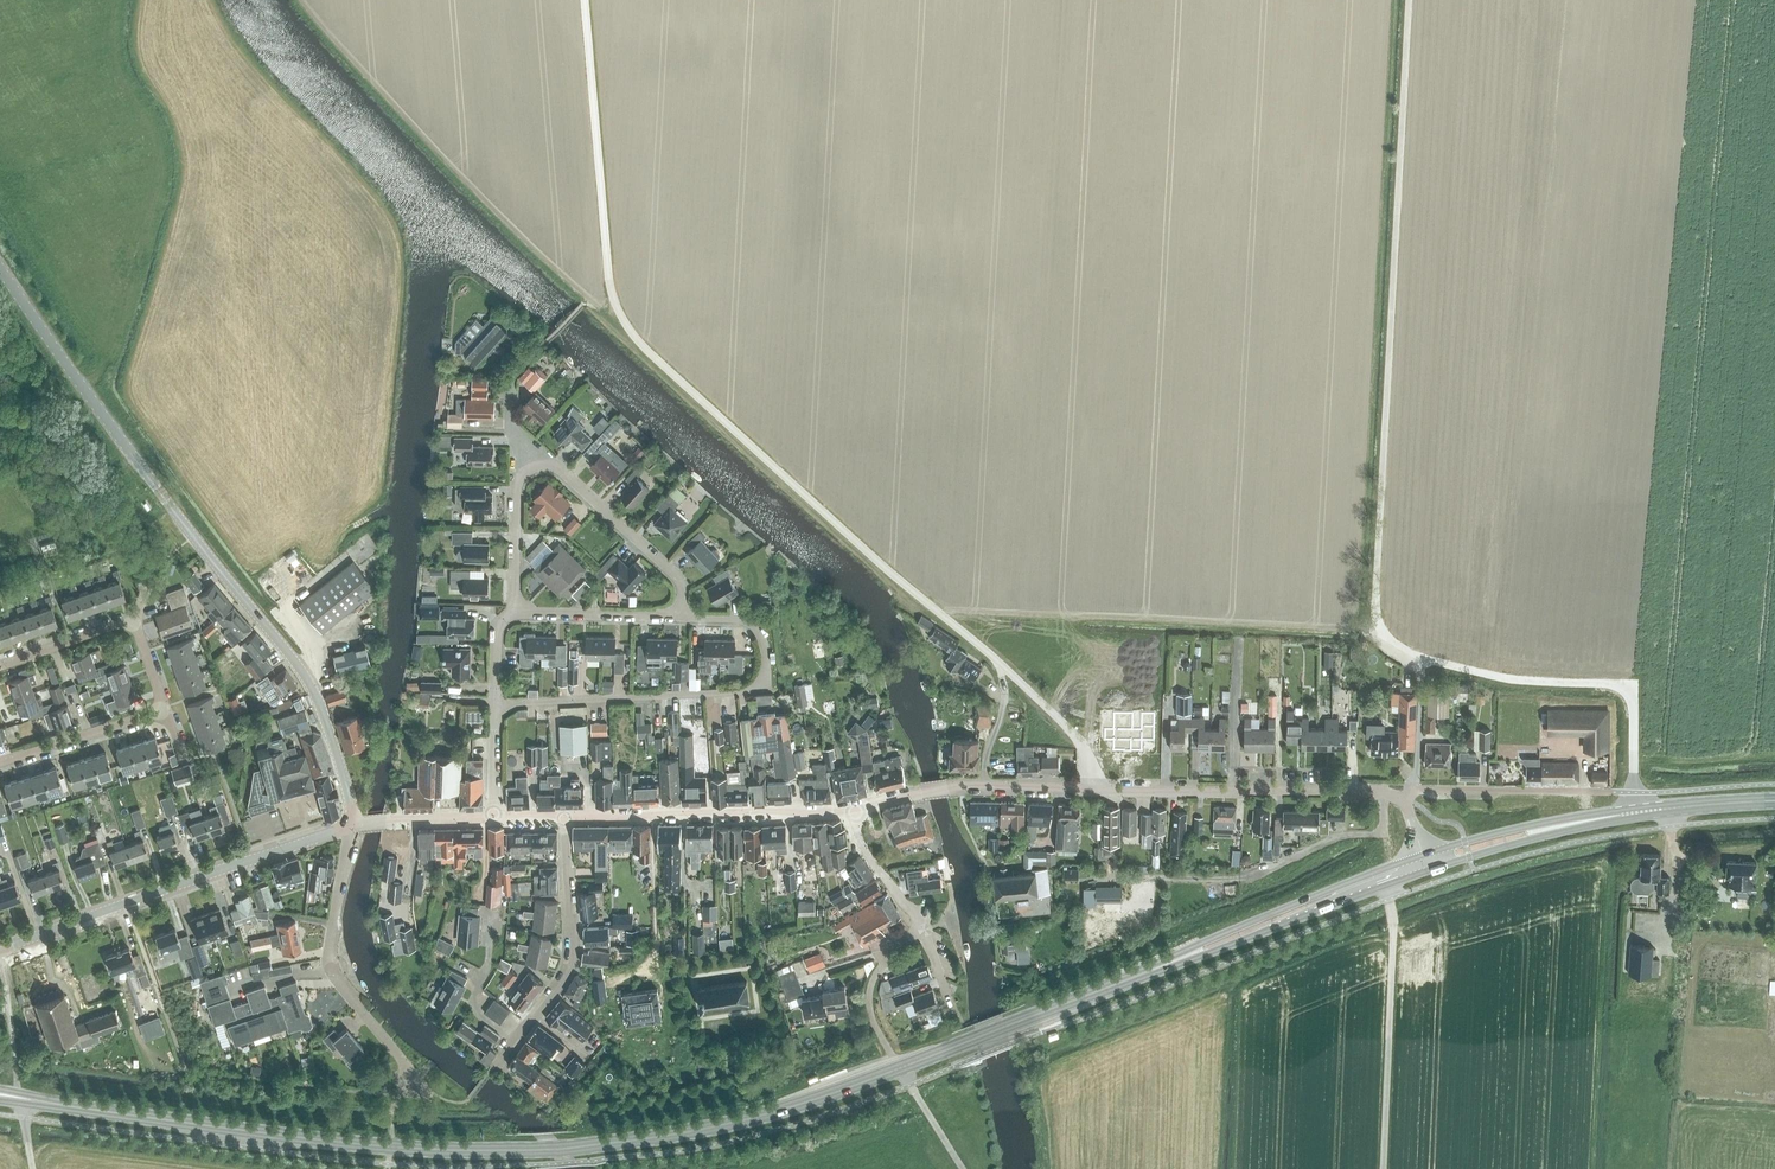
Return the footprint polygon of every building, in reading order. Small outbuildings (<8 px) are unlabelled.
[(476,319),(455,343),(455,353),(464,353),(476,364),(506,329),(492,316),(483,326),(476,319)] [(545,379),(536,371),(524,384),(534,392),(545,379)] [(494,419),(494,400),(487,399),(487,381),(472,380),(471,399),(465,399),(464,418),(494,419)] [(535,394),(524,406),(541,422),(552,409),(535,394)] [(583,427),(576,421),(582,414),(572,405),(568,413),(570,415),(566,419),(565,418),(560,425),(561,426),(554,434),(560,439),(567,445),(571,440),(582,449),(591,439),(581,429),(583,427)] [(462,413),(447,413),(447,428),(462,428),(462,413)] [(613,454),(603,445),(610,437),(603,431),(584,452),(595,461),(590,467),(607,483),(618,471),(618,472),(623,467),(618,462),(615,466),(608,459),(613,454)] [(467,464),(492,464),(493,447),(472,446),(472,438),(455,438),(455,451),(468,451),(467,464)] [(644,451),(639,446),(634,452),(639,457),(644,451)] [(633,506),(648,489),(636,478),(641,473),(635,468),(625,479),(630,484),(620,495),(633,506)] [(569,504),(548,485),(535,499),(538,502),(532,509),(539,516),(546,509),(556,518),(569,504)] [(455,506),(460,511),(473,511),(473,519),(484,519),(484,512),(492,512),(492,496),(485,496),(485,487),(461,486),(461,488),(456,488),(455,506)] [(663,513),(654,523),(664,533),(663,534),(671,541),(678,533),(677,533),(686,522),(673,509),(679,502),(669,493),(656,507),(663,513)] [(581,523),(574,517),(564,528),(571,534),(581,523)] [(464,544),(464,551),(459,550),(457,552),(457,558),(459,560),(464,560),(464,561),(488,561),(489,543),(472,543),(472,532),(457,531),(457,544),(464,544)] [(719,554),(715,550),(712,550),(702,539),(704,537),(699,532),(687,542),(692,547),(685,554),(693,562),(694,560),(704,571),(719,557),(719,554)] [(548,545),(542,539),(535,546),(541,552),(548,545)] [(546,557),(559,569),(572,556),(559,543),(546,557)] [(535,546),(525,557),(530,562),(541,552),(535,546)] [(617,581),(628,592),(645,573),(634,563),(629,568),(613,554),(599,570),(600,580),(609,570),(619,579),(617,581)] [(586,569),(572,556),(559,569),(573,582),(586,569)] [(546,583),(559,569),(546,557),(533,570),(546,583)] [(353,561),(298,604),(321,633),(375,589),(353,561)] [(115,581),(106,585),(112,602),(124,598),(118,581),(120,580),(117,569),(111,571),(115,581)] [(546,583),(560,596),(573,582),(559,569),(546,583)] [(729,597),(730,598),(738,593),(729,577),(730,576),(726,569),(713,577),(717,583),(707,589),(716,604),(729,597)] [(488,597),(488,579),(469,579),(469,570),(451,570),(450,587),(464,587),(463,596),(488,597)] [(203,585),(194,572),(183,579),(193,593),(203,585)] [(98,607),(112,602),(106,585),(102,574),(97,576),(101,586),(92,590),(98,607)] [(87,591),(78,594),(84,612),(98,607),(92,590),(88,579),(83,581),(87,591)] [(590,586),(585,580),(578,587),(583,592),(590,586)] [(67,618),(84,612),(78,594),(74,584),(69,586),(73,596),(60,601),(67,618)] [(213,585),(198,598),(207,608),(208,610),(207,615),(212,621),(230,605),(213,585)] [(182,587),(165,593),(171,610),(155,616),(162,637),(191,627),(184,606),(188,604),(182,587)] [(578,587),(571,594),(576,599),(583,592),(578,587)] [(47,607),(38,611),(44,628),(56,624),(50,607),(53,606),(49,596),(44,597),(47,607)] [(770,600),(762,601),(763,609),(772,607),(770,600)] [(30,633),(44,628),(38,611),(35,601),(29,602),(33,612),(24,616),(30,633)] [(419,604),(419,618),(438,619),(439,605),(419,604)] [(19,617),(10,621),(16,638),(30,633),(24,616),(20,605),(15,607),(19,617)] [(217,620),(225,629),(223,630),(223,635),(231,644),(250,627),(232,607),(217,620)] [(474,618),(462,618),(462,609),(441,609),(441,618),(448,619),(447,637),(474,637),(474,618)] [(16,638),(10,621),(6,610),(1,612),(5,622),(0,624),(0,643),(16,638)] [(916,623),(927,631),(933,623),(921,615),(916,623)] [(210,626),(213,623),(211,621),(201,630),(207,637),(214,630),(212,628),(210,626)] [(981,669),(964,658),(966,655),(953,646),(957,641),(934,626),(927,637),(950,652),(945,658),(948,660),(946,664),(968,680),(970,677),(974,679),(981,669)] [(255,679),(265,672),(271,667),(265,659),(262,661),(259,658),(270,649),(255,632),(241,643),(253,657),(243,663),(255,679)] [(542,636),(537,636),(537,634),(525,634),(525,636),(520,636),(520,666),(532,666),(532,657),(541,658),(542,636)] [(556,637),(542,636),(541,658),(549,658),(549,665),(566,665),(567,644),(556,644),(556,637)] [(586,658),(600,659),(601,637),(586,637),(586,658)] [(615,638),(601,637),(600,659),(614,659),(614,672),(624,672),(624,653),(615,653),(615,638)] [(647,653),(637,653),(637,669),(651,669),(650,671),(654,675),(661,676),(661,660),(662,638),(647,638),(647,653)] [(662,638),(661,660),(676,660),(677,639),(662,638)] [(166,648),(171,663),(194,655),(190,645),(193,644),(191,639),(166,648)] [(705,639),(705,648),(696,648),(696,671),(710,671),(710,661),(719,661),(719,639),(705,639)] [(719,639),(719,661),(728,661),(728,672),(742,672),(742,655),(734,655),(734,640),(719,639)] [(130,642),(122,645),(126,654),(133,651),(130,642)] [(469,675),(470,648),(444,648),(444,665),(452,666),(452,675),(469,675)] [(368,649),(334,659),(339,675),(373,665),(368,649)] [(75,676),(76,676),(78,682),(101,674),(98,667),(94,669),(89,652),(69,659),(75,676)] [(197,654),(194,655),(171,663),(177,679),(199,671),(196,661),(198,660),(197,654)] [(1324,659),(1324,669),(1333,669),(1333,659),(1324,659)] [(101,674),(102,675),(96,677),(98,681),(106,678),(110,689),(129,681),(123,665),(116,668),(114,661),(98,667),(101,674)] [(689,662),(675,662),(674,679),(688,679),(689,662)] [(1191,665),(1189,662),(1186,662),(1183,664),(1183,669),(1185,671),(1188,672),(1191,669),(1191,665)] [(51,684),(59,682),(53,665),(46,667),(51,684)] [(36,673),(33,666),(17,672),(20,678),(7,683),(13,699),(32,692),(30,685),(36,683),(33,674),(36,673)] [(567,666),(558,666),(558,686),(567,686),(567,666)] [(267,676),(257,682),(261,689),(272,704),(282,698),(280,696),(296,686),(285,669),(269,680),(267,676)] [(578,684),(578,669),(569,669),(569,684),(578,684)] [(202,670),(199,671),(177,679),(183,695),(205,687),(201,676),(204,675),(202,670)] [(700,677),(689,677),(690,688),(700,687),(700,677)] [(109,715),(125,709),(131,707),(129,700),(135,698),(129,681),(110,689),(114,699),(105,703),(109,715)] [(441,681),(421,681),(421,692),(441,692),(441,681)] [(74,683),(64,687),(67,694),(76,690),(74,683)] [(613,683),(602,683),(602,692),(613,692),(613,683)] [(1427,693),(1425,733),(1434,733),(1435,716),(1448,716),(1449,704),(1456,704),(1456,692),(1457,692),(1457,684),(1427,683),(1427,693)] [(59,684),(48,688),(53,702),(57,701),(64,698),(59,684)] [(804,684),(794,685),(798,707),(807,705),(804,688),(805,688),(804,684)] [(346,700),(342,689),(325,695),(328,706),(346,700)] [(41,707),(42,706),(39,697),(34,699),(32,692),(13,699),(18,715),(26,712),(28,719),(43,714),(44,714),(41,707)] [(1415,693),(1411,693),(1400,692),(1398,732),(1372,730),(1372,735),(1371,735),(1370,752),(1398,754),(1398,748),(1414,749),(1416,695),(1415,693)] [(415,693),(414,706),(429,707),(431,694),(415,693)] [(1177,694),(1176,713),(1191,713),(1192,694),(1177,694)] [(228,698),(233,712),(242,709),(236,695),(228,698)] [(755,708),(772,707),(772,695),(754,696),(755,708)] [(1268,695),(1267,715),(1276,715),(1276,695),(1268,695)] [(1484,695),(1476,695),(1476,703),(1484,704),(1484,695)] [(186,705),(192,721),(214,713),(210,703),(213,702),(211,696),(186,705)] [(859,699),(861,709),(879,705),(877,696),(859,699)] [(298,697),(293,699),(294,701),(293,701),(297,708),(302,706),(299,698),(298,698),(298,697)] [(48,728),(53,727),(53,728),(73,722),(67,705),(59,708),(57,701),(42,706),(41,707),(44,714),(43,714),(48,728)] [(992,704),(977,703),(975,726),(991,726),(992,704)] [(312,731),(311,731),(304,708),(277,718),(282,733),(297,728),(305,754),(323,818),(335,815),(337,812),(337,811),(334,799),(338,798),(334,786),(331,787),(328,773),(333,772),(329,754),(320,734),(312,731)] [(1582,751),(1609,751),(1610,709),(1547,708),(1547,735),(1582,735),(1582,751)] [(1286,743),(1301,743),(1302,721),(1293,721),(1293,710),(1287,710),(1286,743)] [(668,712),(669,728),(678,727),(677,711),(668,712)] [(758,713),(758,717),(740,719),(742,737),(788,730),(788,728),(787,728),(786,714),(775,715),(775,711),(758,713)] [(217,712),(214,713),(192,721),(197,737),(220,729),(216,718),(219,717),(217,712)] [(357,715),(334,722),(344,752),(364,746),(358,728),(361,727),(357,715)] [(892,727),(890,718),(878,721),(881,730),(892,727)] [(1192,731),(1192,718),(1179,718),(1178,728),(1171,728),(1170,749),(1184,749),(1184,731),(1192,731)] [(1198,749),(1211,750),(1212,728),(1204,728),(1204,718),(1192,718),(1192,731),(1198,731),(1198,749)] [(1244,750),(1259,751),(1259,728),(1250,728),(1251,718),(1244,718),(1244,750)] [(1268,728),(1259,728),(1259,751),(1274,751),(1274,718),(1268,718),(1268,728)] [(1302,718),(1302,721),(1301,743),(1301,746),(1316,746),(1317,728),(1308,728),(1308,718),(1302,718)] [(1316,746),(1331,747),(1332,718),(1325,718),(1324,728),(1317,728),(1316,746)] [(1338,718),(1332,718),(1331,747),(1346,747),(1346,729),(1338,729),(1338,718)] [(1133,719),(1114,719),(1113,735),(1105,734),(1104,746),(1113,746),(1113,756),(1124,756),(1124,757),(1130,757),(1130,756),(1141,757),(1142,747),(1154,747),(1155,720),(1142,719),(1141,736),(1133,735),(1133,719)] [(1219,728),(1212,728),(1211,750),(1224,750),(1225,719),(1219,719),(1219,728)] [(738,739),(736,720),(723,722),(725,740),(738,739)] [(607,735),(607,722),(591,723),(591,736),(607,735)] [(861,764),(846,767),(850,787),(853,796),(866,794),(863,775),(874,773),(866,731),(856,722),(848,732),(858,740),(861,764)] [(652,735),(651,723),(636,724),(637,738),(645,738),(646,753),(655,752),(654,735),(652,735)] [(587,724),(559,724),(560,753),(588,752),(587,724)] [(222,728),(220,729),(197,737),(203,753),(225,745),(222,734),(224,733),(222,728)] [(723,728),(714,729),(715,744),(725,743),(723,728)] [(1490,729),(1479,729),(1479,749),(1490,749),(1490,729)] [(775,780),(766,781),(765,781),(767,802),(791,801),(792,801),(790,789),(790,788),(789,780),(796,778),(788,730),(742,737),(745,757),(756,757),(764,756),(764,751),(779,749),(780,757),(772,758),(775,780)] [(705,790),(706,790),(705,777),(694,777),(692,735),(679,735),(680,766),(681,786),(683,804),(705,803),(705,790)] [(154,737),(141,741),(148,764),(161,760),(154,737)] [(314,788),(304,754),(297,756),(294,747),(286,749),(284,740),(282,741),(281,737),(267,741),(268,745),(266,745),(267,748),(256,751),(261,768),(253,770),(250,791),(247,806),(250,814),(275,807),(273,799),(277,798),(314,788)] [(978,770),(979,753),(977,753),(978,740),(954,739),(953,752),(950,752),(949,768),(978,770)] [(611,740),(591,741),(591,759),(611,758),(611,740)] [(135,768),(148,764),(141,741),(128,745),(135,768)] [(1450,765),(1450,743),(1425,743),(1425,747),(1425,765),(1450,765)] [(135,768),(128,745),(115,749),(122,772),(135,768)] [(527,745),(527,765),(537,765),(537,745),(527,745)] [(548,745),(537,745),(537,765),(548,765),(548,745)] [(1017,755),(1017,773),(1017,774),(1039,774),(1038,756),(1033,756),(1032,746),(1024,746),(1016,746),(1017,755)] [(837,799),(853,796),(850,787),(846,767),(835,769),(833,759),(836,759),(834,747),(823,749),(827,774),(832,773),(837,799)] [(1049,756),(1057,754),(1056,747),(1048,748),(1049,756)] [(806,767),(803,751),(793,753),(795,769),(806,767)] [(1479,762),(1476,762),(1476,754),(1469,754),(1469,752),(1458,751),(1458,780),(1479,780),(1479,762)] [(105,752),(91,756),(99,779),(112,775),(105,752)] [(86,783),(99,779),(91,756),(78,760),(86,783)] [(451,794),(460,794),(461,781),(461,756),(419,756),(419,780),(418,780),(418,786),(401,786),(401,797),(404,797),(404,810),(433,810),(433,794),(451,794)] [(764,756),(756,757),(757,761),(756,761),(757,767),(753,768),(754,777),(749,777),(749,790),(751,790),(752,803),(767,802),(765,781),(766,781),(764,756)] [(890,773),(893,788),(905,785),(901,756),(891,758),(891,759),(883,761),(887,775),(890,773)] [(1059,772),(1058,757),(1042,757),(1042,773),(1059,772)] [(1578,763),(1540,763),(1540,758),(1523,758),(1523,761),(1526,765),(1526,780),(1541,780),(1541,782),(1548,782),(1548,781),(1578,781),(1578,763)] [(461,781),(460,794),(460,808),(482,808),(483,759),(467,760),(466,781),(461,781)] [(662,802),(680,801),(679,759),(661,760),(662,802)] [(73,788),(86,783),(78,760),(65,764),(73,788)] [(877,791),(893,788),(890,773),(887,775),(883,761),(873,763),(877,791)] [(1495,770),(1496,770),(1497,770),(1500,767),(1501,766),(1501,765),(1500,764),(1500,763),(1498,762),(1497,762),(1496,762),(1495,762),(1492,764),(1492,765),(1492,766),(1492,767),(1492,768),(1493,769),(1493,770),(1494,770),(1495,770)] [(828,788),(827,778),(825,763),(812,763),(813,772),(817,772),(817,779),(799,779),(799,788),(802,788),(804,803),(831,802),(829,788),(828,788)] [(189,764),(171,769),(175,784),(193,779),(189,764)] [(603,780),(595,780),(596,806),(613,806),(613,788),(612,779),(612,765),(603,765),(603,780)] [(55,768),(42,772),(49,795),(62,791),(55,768)] [(726,784),(727,803),(728,804),(748,803),(746,768),(739,768),(740,783),(726,784)] [(613,806),(632,806),(631,780),(637,779),(637,775),(632,775),(632,770),(620,770),(621,787),(613,788),(613,806)] [(1591,786),(1606,786),(1607,770),(1592,770),(1591,786)] [(36,799),(49,795),(42,772),(29,776),(36,799)] [(118,776),(121,785),(127,782),(125,774),(118,776)] [(23,803),(36,799),(29,776),(16,780),(23,803)] [(194,791),(221,783),(219,776),(192,784),(194,791)] [(528,807),(528,786),(527,776),(516,776),(516,786),(506,787),(507,794),(507,807),(528,807)] [(547,776),(547,781),(547,786),(555,786),(555,806),(583,806),(583,786),(579,786),(579,778),(571,778),(571,786),(560,787),(560,776),(547,776)] [(63,777),(59,779),(63,791),(67,789),(63,777)] [(631,780),(632,806),(660,804),(659,785),(637,786),(637,779),(631,780)] [(713,804),(727,803),(726,784),(726,779),(711,779),(713,804)] [(10,807),(23,803),(16,780),(3,784),(10,807)] [(537,806),(555,806),(555,786),(547,786),(547,781),(540,781),(540,793),(537,793),(537,806)] [(106,791),(98,793),(101,805),(110,802),(106,791)] [(215,804),(214,805),(208,807),(210,814),(202,817),(208,833),(223,827),(222,825),(229,822),(220,794),(212,796),(215,804)] [(166,816),(169,824),(158,828),(161,835),(155,837),(160,850),(177,844),(175,839),(179,838),(171,814),(177,812),(171,795),(159,799),(165,816),(166,816)] [(999,824),(999,802),(970,801),(970,823),(999,824)] [(936,839),(931,821),(928,812),(915,816),(911,802),(882,811),(887,825),(890,824),(894,836),(891,837),(893,846),(897,844),(897,846),(917,839),(918,845),(936,839)] [(1000,825),(1024,826),(1024,804),(1024,803),(1001,802),(1000,825)] [(1052,815),(1052,806),(1052,804),(1028,803),(1028,814),(1028,823),(1027,823),(1027,836),(1036,837),(1036,824),(1050,825),(1051,815),(1052,815)] [(1080,826),(1080,824),(1079,823),(1080,806),(1064,805),(1064,804),(1059,804),(1056,849),(1077,851),(1078,836),(1076,836),(1076,830),(1078,830),(1078,827),(1080,826)] [(1345,819),(1345,806),(1327,805),(1327,807),(1326,816),(1327,816),(1327,818),(1345,819)] [(1235,827),(1236,807),(1214,806),(1213,820),(1214,820),(1213,835),(1232,836),(1233,827),(1235,827)] [(1103,807),(1102,840),(1118,841),(1118,822),(1119,822),(1119,807),(1103,807)] [(140,808),(130,812),(136,829),(145,825),(140,808)] [(1135,833),(1136,808),(1123,808),(1122,833),(1135,833)] [(1272,829),(1269,829),(1270,808),(1254,808),(1253,820),(1251,820),(1251,826),(1253,826),(1252,829),(1262,829),(1261,836),(1263,836),(1262,847),(1272,847),(1272,836),(1272,829)] [(1165,832),(1166,809),(1153,809),(1152,832),(1151,854),(1158,854),(1159,832),(1165,832)] [(1283,810),(1283,818),(1275,818),(1273,853),(1280,854),(1281,835),(1283,835),(1283,826),(1294,826),(1294,833),(1300,833),(1301,811),(1283,810)] [(208,833),(202,817),(191,821),(187,811),(178,815),(182,828),(190,826),(194,838),(208,833)] [(1301,811),(1300,833),(1308,834),(1308,827),(1319,827),(1319,811),(1301,811)] [(1186,833),(1187,813),(1173,812),(1172,830),(1171,830),(1170,854),(1183,855),(1185,833),(1186,833)] [(1152,813),(1141,813),(1141,832),(1151,833),(1152,813)] [(1194,833),(1202,833),(1203,817),(1194,817),(1194,833)] [(52,821),(59,844),(68,841),(61,818),(52,821)] [(840,820),(827,822),(830,847),(842,845),(847,845),(844,829),(841,829),(840,820)] [(830,847),(827,822),(812,823),(814,847),(815,851),(821,851),(823,869),(833,868),(833,864),(831,851),(830,847)] [(793,848),(814,847),(812,823),(792,824),(793,848)] [(680,889),(681,825),(658,825),(658,852),(665,852),(664,889),(680,889)] [(686,848),(693,848),(693,858),(699,858),(699,857),(700,825),(686,825),(686,848)] [(712,825),(700,825),(699,857),(699,858),(706,858),(706,848),(712,848),(712,825)] [(777,852),(786,851),(784,825),(762,827),(763,846),(776,845),(777,852)] [(101,826),(93,828),(98,842),(106,840),(101,826)] [(607,880),(607,850),(607,826),(573,826),(573,850),(595,850),(595,880),(607,880)] [(632,849),(632,826),(607,826),(607,850),(632,849)] [(649,826),(632,826),(632,849),(639,849),(639,863),(650,863),(649,826)] [(730,853),(729,827),(717,828),(717,853),(730,853)] [(742,827),(729,827),(730,853),(742,853),(742,827)] [(489,854),(504,853),(503,828),(488,828),(489,854)] [(746,857),(761,857),(760,828),(745,829),(745,841),(746,857)] [(427,856),(436,855),(436,829),(435,829),(435,830),(418,830),(419,845),(419,856),(419,862),(427,862),(427,856)] [(436,829),(436,855),(453,855),(453,859),(454,859),(454,867),(461,867),(462,867),(462,860),(466,859),(466,851),(473,852),(473,857),(477,857),(482,856),(482,829),(436,829)] [(137,841),(125,845),(131,860),(147,854),(142,839),(139,830),(134,832),(137,841)] [(544,832),(532,833),(532,849),(539,849),(539,856),(544,856),(544,847),(544,832)] [(557,832),(544,832),(544,847),(544,856),(546,856),(546,858),(556,858),(556,849),(557,849),(557,832)] [(514,856),(519,856),(519,833),(507,833),(507,850),(514,850),(514,856)] [(532,849),(532,833),(519,833),(519,856),(525,856),(525,849),(532,849)] [(52,837),(44,839),(47,848),(55,846),(52,837)] [(999,839),(999,850),(1009,850),(1009,838),(999,839)] [(114,866),(131,860),(125,845),(114,849),(111,840),(106,842),(109,851),(108,851),(114,866)] [(999,840),(991,840),(991,849),(999,849),(999,840)] [(74,862),(75,865),(74,865),(78,878),(96,872),(94,866),(105,863),(98,842),(85,847),(90,860),(85,862),(84,859),(80,857),(75,858),(74,862)] [(1273,847),(1262,847),(1262,862),(1272,862),(1273,847)] [(846,865),(846,864),(843,849),(831,851),(833,864),(838,870),(846,865)] [(1001,874),(991,875),(994,897),(995,897),(996,909),(998,909),(999,916),(1050,910),(1048,892),(1050,892),(1047,866),(1046,866),(1045,851),(1024,851),(1024,868),(1032,867),(1032,870),(1006,873),(1006,868),(1000,869),(1001,874)] [(30,866),(25,852),(13,856),(18,870),(30,866)] [(1641,854),(1640,877),(1640,878),(1637,878),(1634,879),(1632,881),(1631,884),(1631,887),(1632,890),(1634,892),(1637,893),(1640,893),(1648,893),(1653,888),(1653,879),(1657,879),(1657,893),(1669,894),(1669,877),(1660,877),(1660,855),(1641,854)] [(397,857),(384,855),(381,879),(394,880),(397,857)] [(1251,858),(1248,855),(1244,855),(1241,858),(1241,862),(1244,865),(1247,865),(1250,862),(1251,858)] [(319,889),(320,887),(321,880),(330,881),(333,858),(321,856),(320,859),(313,858),(311,872),(309,871),(307,888),(319,889)] [(845,866),(854,878),(850,880),(855,887),(858,885),(859,885),(873,875),(859,856),(845,866)] [(278,888),(303,879),(296,857),(271,866),(278,888)] [(1184,859),(1174,859),(1173,866),(1183,867),(1184,859)] [(1755,878),(1756,863),(1727,861),(1726,876),(1728,876),(1728,885),(1738,886),(1737,896),(1750,897),(1751,887),(1752,887),(1752,878),(1755,878)] [(54,871),(44,874),(49,888),(63,883),(58,869),(59,869),(57,862),(52,864),(54,871)] [(767,862),(757,862),(758,875),(767,875),(767,862)] [(1065,866),(1065,878),(1079,878),(1078,865),(1065,866)] [(32,894),(49,888),(44,874),(41,867),(37,869),(39,876),(27,880),(32,894)] [(490,876),(489,883),(487,883),(485,905),(502,906),(503,884),(503,867),(492,867),(491,876),(490,876)] [(533,875),(534,881),(557,880),(557,867),(540,868),(540,875),(533,875)] [(940,877),(928,879),(928,875),(923,875),(922,869),(906,871),(910,894),(941,889),(940,877)] [(796,888),(795,871),(784,871),(786,889),(796,888)] [(424,875),(416,874),(414,894),(421,895),(424,875)] [(5,885),(3,880),(1,880),(0,881),(0,888),(6,904),(20,899),(14,882),(5,885)] [(558,893),(557,880),(534,881),(534,886),(540,886),(541,894),(558,893)] [(848,897),(847,898),(837,904),(841,911),(856,903),(854,900),(859,897),(863,904),(882,892),(875,880),(855,893),(848,897)] [(593,891),(603,890),(602,881),(582,884),(583,892),(578,893),(581,917),(597,915),(593,891)] [(403,883),(390,882),(388,901),(401,903),(403,883)] [(511,883),(503,883),(503,884),(502,901),(519,900),(518,882),(511,883)] [(849,883),(843,887),(848,897),(855,893),(849,883)] [(251,890),(256,906),(254,907),(261,908),(260,907),(265,906),(266,908),(274,905),(268,885),(251,890)] [(1122,886),(1096,886),(1096,902),(1122,902),(1122,886)] [(875,903),(841,921),(833,926),(836,932),(851,923),(863,946),(884,934),(880,928),(900,917),(887,894),(874,902),(875,903)] [(237,909),(229,911),(235,927),(250,921),(252,925),(258,923),(257,919),(267,919),(268,910),(261,909),(261,908),(254,907),(252,907),(248,895),(238,898),(239,901),(234,902),(237,909)] [(280,899),(273,901),(276,909),(283,906),(280,899)] [(555,916),(557,902),(536,900),(534,911),(523,910),(523,913),(555,916)] [(815,901),(798,901),(798,915),(815,915),(815,901)] [(460,916),(458,941),(477,943),(479,917),(477,917),(478,908),(461,906),(460,916)] [(716,920),(716,906),(702,906),(702,920),(716,920)] [(219,909),(205,914),(214,938),(228,933),(219,909)] [(554,931),(555,916),(523,913),(523,916),(534,917),(533,929),(554,931)] [(200,943),(214,938),(205,914),(191,919),(200,943)] [(397,937),(398,936),(399,943),(396,943),(393,947),(394,951),(398,953),(416,949),(411,927),(405,929),(404,922),(394,924),(392,914),(380,916),(384,940),(397,937)] [(630,917),(611,916),(611,928),(630,928),(630,917)] [(276,924),(278,934),(249,940),(250,945),(296,936),(293,921),(276,924)] [(1015,931),(1014,922),(1004,924),(1005,933),(1015,931)] [(584,944),(609,943),(608,927),(583,929),(584,944)] [(160,951),(164,960),(178,955),(179,959),(193,954),(186,935),(177,938),(174,929),(154,936),(160,951)] [(635,930),(626,930),(626,945),(636,945),(635,930)] [(704,932),(692,933),(693,953),(705,952),(704,932)] [(552,938),(531,933),(529,945),(518,942),(518,945),(549,952),(552,938)] [(300,950),(296,936),(250,945),(252,950),(280,944),(282,954),(300,950)] [(439,936),(434,947),(449,954),(455,944),(439,936)] [(1025,936),(1000,937),(1001,952),(1026,950),(1025,936)] [(673,937),(673,954),(683,954),(683,937),(673,937)] [(238,939),(230,942),(234,955),(242,952),(238,939)] [(1653,946),(1630,944),(1628,974),(1658,976),(1659,959),(1652,959),(1653,946)] [(546,966),(549,952),(518,945),(517,949),(528,951),(525,962),(546,966)] [(867,945),(854,948),(856,955),(868,952),(867,945)] [(136,976),(146,972),(139,953),(132,956),(128,948),(121,951),(116,953),(104,957),(110,972),(132,965),(136,976)] [(203,948),(194,951),(199,966),(208,963),(203,948)] [(609,953),(603,952),(588,950),(588,953),(583,952),(581,964),(596,966),(602,965),(602,964),(608,965),(609,953)] [(820,952),(804,959),(809,972),(825,966),(820,952)] [(740,956),(742,965),(749,964),(747,954),(740,956)] [(195,957),(186,960),(189,969),(198,966),(195,957)] [(502,959),(498,968),(507,973),(511,963),(502,959)] [(271,968),(269,960),(248,965),(251,973),(259,971),(271,968)] [(863,964),(867,977),(869,973),(870,970),(872,968),(874,966),(872,961),(863,964)] [(282,966),(284,973),(291,971),(291,970),(290,964),(282,966)] [(926,964),(880,981),(882,986),(880,987),(880,999),(895,994),(903,991),(901,987),(911,983),(911,984),(931,977),(926,964)] [(275,968),(276,974),(284,973),(282,966),(275,968)] [(268,976),(276,974),(275,968),(267,969),(268,976)] [(794,968),(779,974),(789,1000),(804,994),(794,968)] [(260,978),(268,976),(267,969),(259,971),(260,977),(260,978)] [(510,969),(505,975),(513,981),(517,975),(510,969)] [(462,987),(466,978),(451,970),(435,1001),(452,1010),(464,988),(462,987)] [(252,980),(260,978),(260,977),(259,971),(251,973),(252,980)] [(518,985),(532,997),(543,984),(528,972),(518,985)] [(231,1006),(224,983),(227,982),(224,974),(199,982),(214,1024),(225,1020),(234,1017),(231,1006)] [(584,988),(587,981),(576,974),(565,992),(579,1001),(586,989),(584,988)] [(505,975),(501,981),(509,987),(513,981),(505,975)] [(605,977),(592,979),(595,1002),(608,1000),(605,977)] [(697,987),(700,1008),(749,1002),(746,980),(697,987)] [(308,1015),(303,1013),(295,990),(298,989),(295,981),(279,987),(281,995),(276,997),(276,999),(277,999),(286,1026),(288,1031),(300,1027),(304,1029),(309,1027),(311,1024),(308,1015)] [(247,1012),(260,1007),(270,1004),(269,1002),(264,986),(264,985),(245,992),(246,992),(249,1000),(244,1002),(247,1012)] [(522,1010),(532,997),(518,985),(508,998),(522,1010)] [(835,1016),(848,1014),(844,987),(822,990),(823,995),(825,1012),(834,1011),(835,1016)] [(97,1034),(119,1026),(114,1011),(85,1021),(85,1022),(73,1026),(62,994),(59,995),(57,989),(36,997),(38,1002),(35,1003),(50,1045),(63,1041),(63,1042),(65,1041),(66,1045),(73,1042),(75,1049),(99,1040),(97,1034)] [(626,1024),(661,1019),(657,989),(622,994),(626,1024)] [(910,989),(894,995),(887,998),(892,1010),(898,1008),(914,1002),(919,1014),(938,1006),(932,990),(913,997),(910,989)] [(151,995),(137,1000),(142,1014),(156,1009),(151,995)] [(825,1012),(823,995),(802,998),(805,1015),(825,1012)] [(884,1013),(892,1010),(887,998),(881,1000),(884,1013)] [(270,1004),(260,1007),(269,1032),(286,1026),(277,999),(276,999),(269,1002),(270,1004)] [(510,1010),(494,999),(489,1005),(505,1017),(510,1010)] [(575,999),(571,1005),(577,1008),(581,1002),(575,999)] [(583,1041),(593,1028),(570,1009),(571,1008),(560,1000),(545,1017),(562,1032),(566,1027),(583,1041)] [(247,1012),(244,1002),(239,1003),(251,1038),(269,1032),(260,1007),(247,1012)] [(239,1003),(231,1006),(234,1017),(225,1020),(233,1044),(251,1038),(239,1003)] [(489,1005),(485,1012),(500,1023),(505,1017),(489,1005)] [(463,1021),(456,1031),(485,1051),(491,1042),(492,1040),(494,1041),(498,1035),(484,1025),(479,1033),(463,1021)] [(548,1057),(552,1053),(554,1055),(559,1049),(560,1050),(564,1045),(538,1025),(527,1041),(548,1057)] [(337,1046),(348,1059),(345,1062),(352,1070),(364,1059),(357,1052),(362,1048),(345,1028),(337,1035),(333,1029),(322,1038),(332,1050),(337,1046)] [(525,1043),(517,1054),(531,1065),(539,1053),(525,1043)] [(540,1071),(531,1065),(517,1054),(509,1066),(531,1082),(526,1089),(541,1099),(542,1098),(547,1102),(559,1085),(547,1077),(551,1071),(544,1066),(540,1071)] [(574,1055),(564,1067),(576,1077),(586,1065),(574,1055)] [(307,1057),(300,1058),(302,1068),(309,1067),(307,1057)] [(259,1075),(260,1068),(251,1066),(249,1073),(259,1075)] [(284,1074),(290,1072),(288,1066),(282,1068),(284,1074)]
